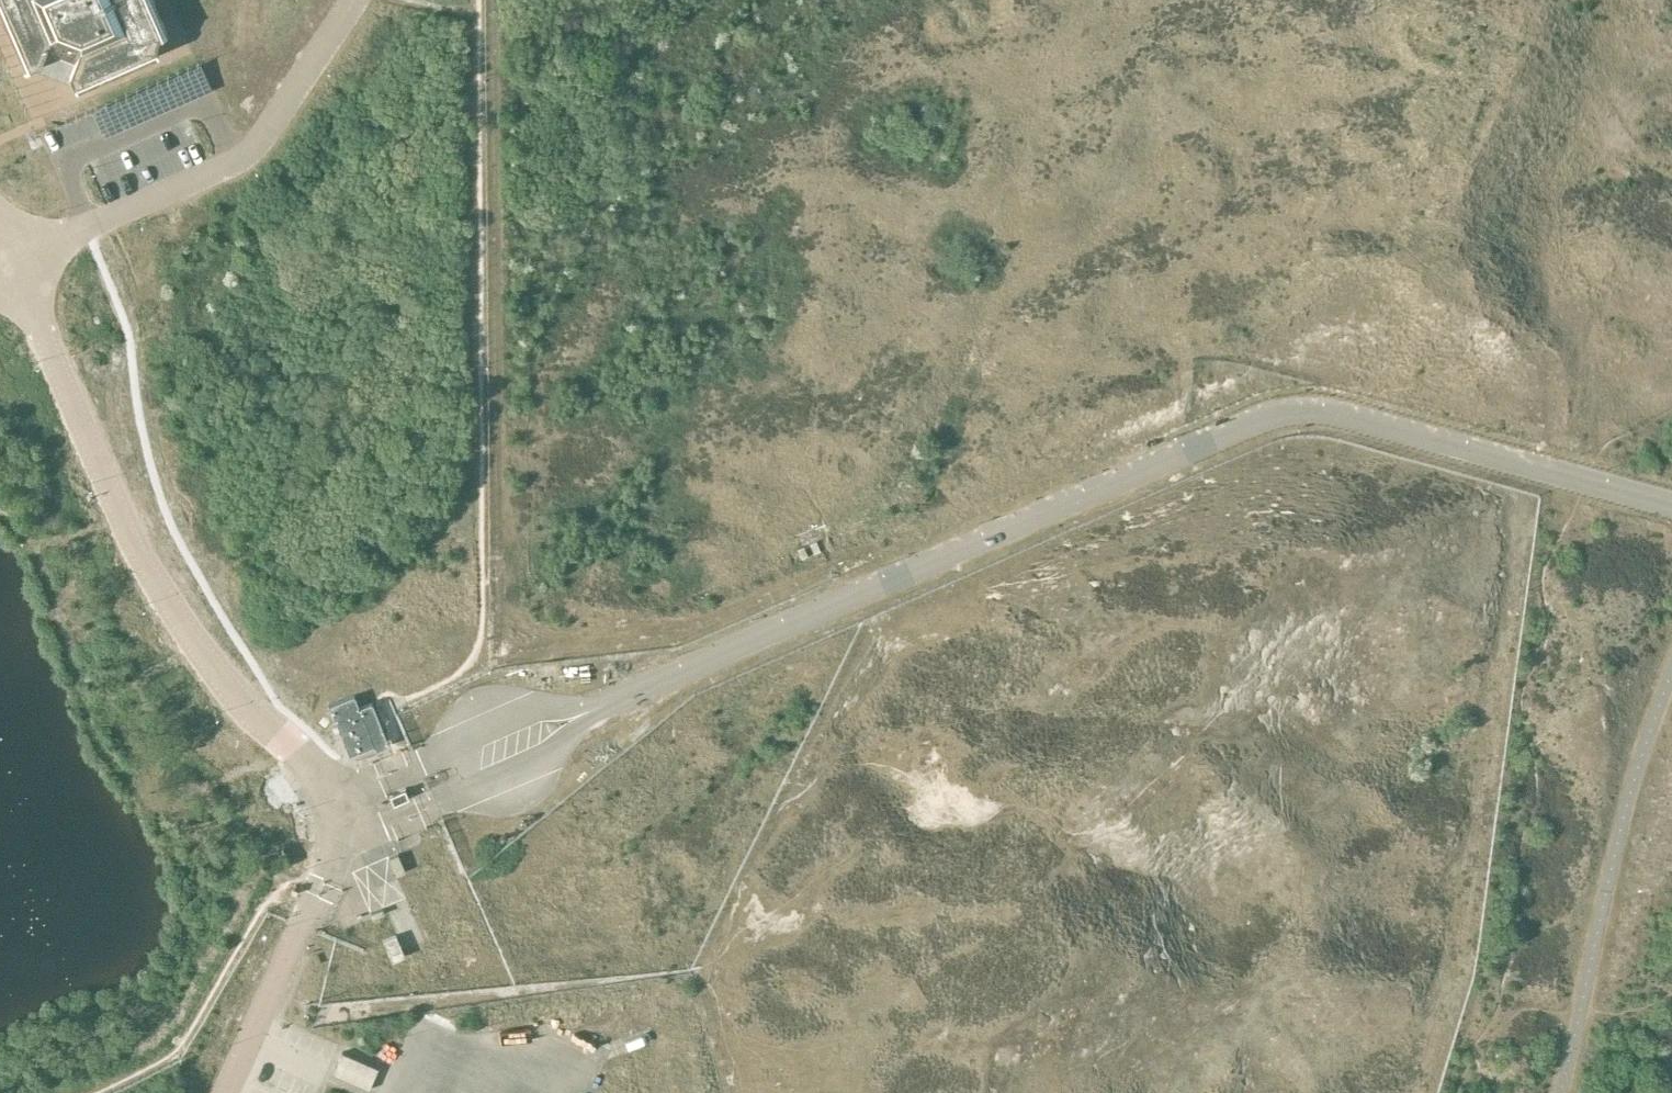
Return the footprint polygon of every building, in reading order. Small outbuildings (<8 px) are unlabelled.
[(24,67),(28,65),(75,82),(76,87),(158,52),(156,47),(155,45),(159,33),(163,33),(166,30),(154,0),(0,0),(0,12),(24,67)] [(353,693),(329,704),(349,755),(377,744),(378,748),(387,744),(370,701),(359,706),(353,693)] [(401,786),(387,792),(391,801),(405,795),(401,786)] [(395,932),(383,937),(391,957),(403,952),(395,932)]
